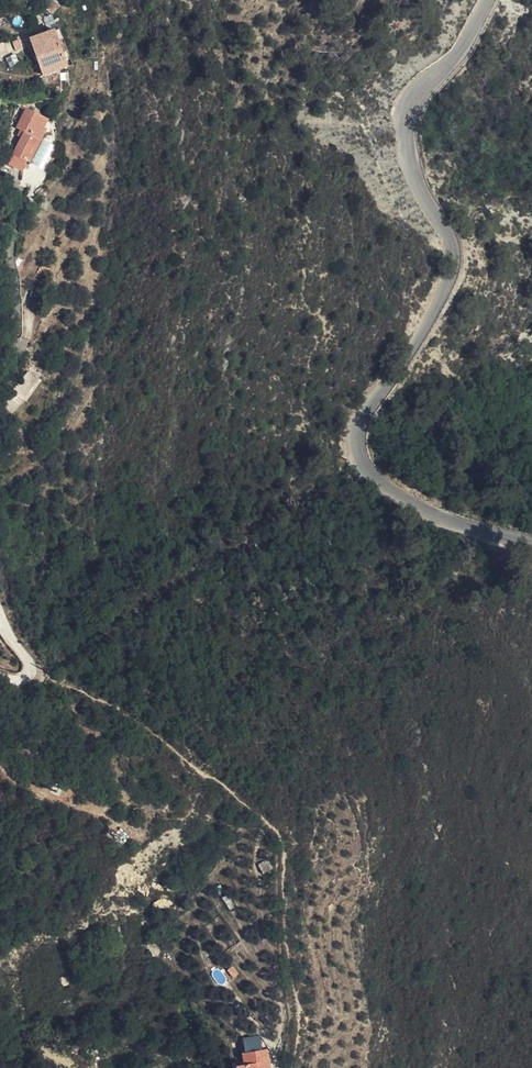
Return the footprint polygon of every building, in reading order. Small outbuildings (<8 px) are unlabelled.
[(48,0),(40,0),(39,0),(44,11),(52,8),(48,0)] [(49,27),(38,31),(42,37),(55,52),(60,59),(64,64),(65,64),(49,27)] [(42,37),(38,31),(19,38),(33,75),(64,64),(60,59),(53,65),(45,57),(41,61),(29,49),(42,37)] [(55,52),(42,37),(29,49),(41,61),(45,57),(53,65),(60,59),(55,52)] [(18,162),(35,129),(40,120),(21,110),(10,129),(16,132),(0,162),(0,163),(13,171),(18,162)] [(35,129),(18,162),(22,165),(40,132),(35,129)] [(27,754),(19,760),(30,774),(37,768),(27,754)] [(258,864),(262,873),(272,869),(267,859),(258,864)] [(242,1038),(244,1051),(263,1048),(261,1035),(242,1038)] [(265,1062),(269,1061),(267,1049),(242,1054),(244,1065),(236,1067),(266,1067),(265,1062)]
